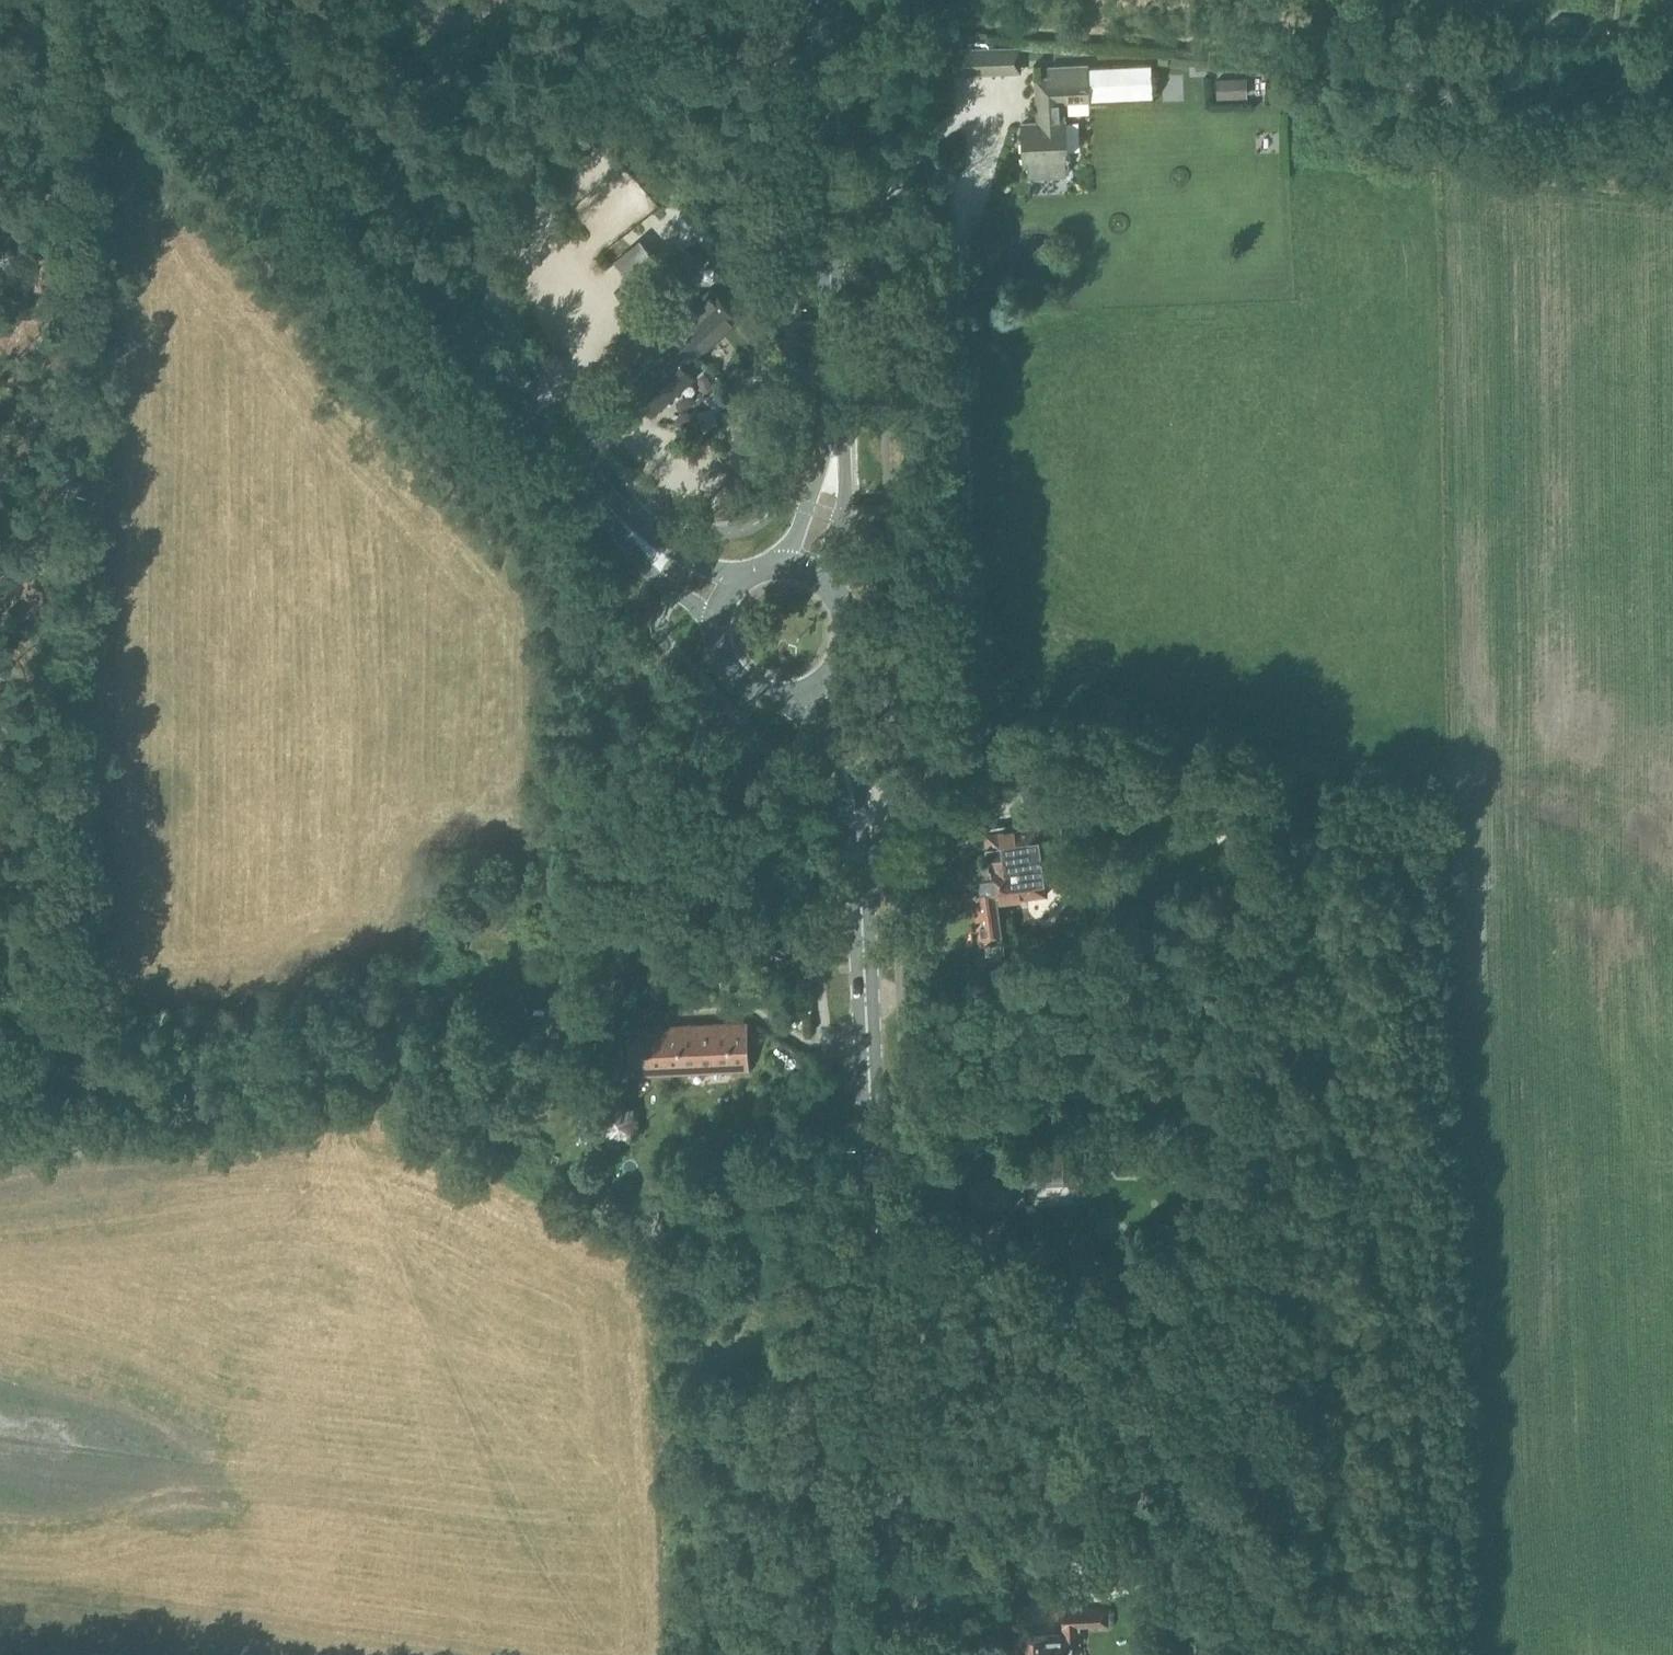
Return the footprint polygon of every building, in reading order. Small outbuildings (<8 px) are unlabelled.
[(1319,40),(1318,45),(1334,50),(1335,44),(1319,40)] [(1019,46),(947,50),(947,73),(1019,69),(1019,46)] [(1022,166),(1027,165),(1028,175),(1067,173),(1063,101),(1150,95),(1148,59),(1045,65),(1046,74),(1033,75),(1036,118),(1020,119),(1022,166)] [(1248,97),(1247,76),(1217,77),(1218,98),(1248,97)] [(668,278),(676,288),(697,269),(680,249),(638,253),(632,245),(615,260),(636,285),(657,266),(668,278)] [(687,313),(674,299),(618,348),(647,381),(633,394),(651,413),(693,376),(684,366),(739,317),(714,289),(687,313)] [(1000,831),(984,832),(988,864),(989,864),(994,902),(1048,896),(1039,826),(1015,828),(1014,824),(999,826),(1000,831)] [(989,864),(988,864),(956,868),(957,876),(953,882),(944,883),(946,902),(955,901),(962,906),(972,905),(976,900),(979,899),(980,901),(982,911),(979,913),(977,913),(980,942),(983,942),(985,944),(999,942),(994,902),(989,864)] [(746,1021),(724,1022),(631,1026),(633,1074),(748,1069),(746,1021)] [(1064,1171),(1063,1150),(1021,1152),(1022,1174),(972,1176),(972,1185),(970,1185),(970,1188),(972,1188),(973,1205),(981,1205),(985,1208),(1000,1207),(1004,1204),(1010,1204),(1009,1191),(1074,1189),(1079,1187),(1082,1184),(1083,1179),(1082,1175),(1078,1172),(1074,1171),(1064,1171)] [(1200,1173),(1188,1182),(1196,1194),(1208,1185),(1200,1173)] [(1013,1636),(1014,1650),(1020,1650),(1020,1654),(1067,1654),(1067,1651),(1081,1650),(1080,1625),(1106,1624),(1106,1606),(1062,1609),(1064,1633),(1013,1636)]
